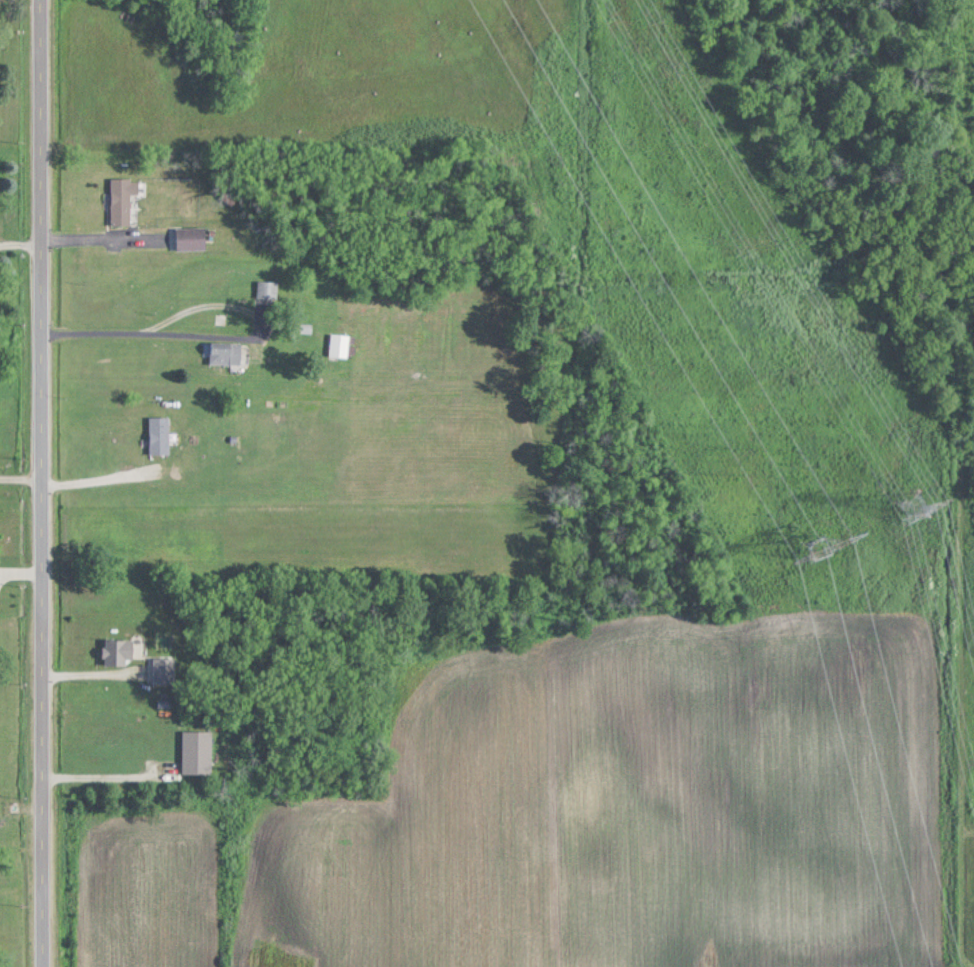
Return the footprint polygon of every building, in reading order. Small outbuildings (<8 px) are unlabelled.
[(112,178),(111,224),(133,225),(133,214),(138,214),(138,179),(112,178)] [(206,249),(206,227),(177,227),(177,249),(206,249)] [(277,282),(259,282),(259,298),(277,298),(277,282)] [(350,357),(350,333),(330,333),(330,357),(350,357)] [(242,341),(209,341),(209,364),(242,364),(242,341)] [(151,454),(170,454),(170,416),(151,416),(151,454)] [(107,665),(132,665),(132,639),(107,639),(107,665)] [(154,658),(154,683),(176,683),(176,658),(154,658)]
